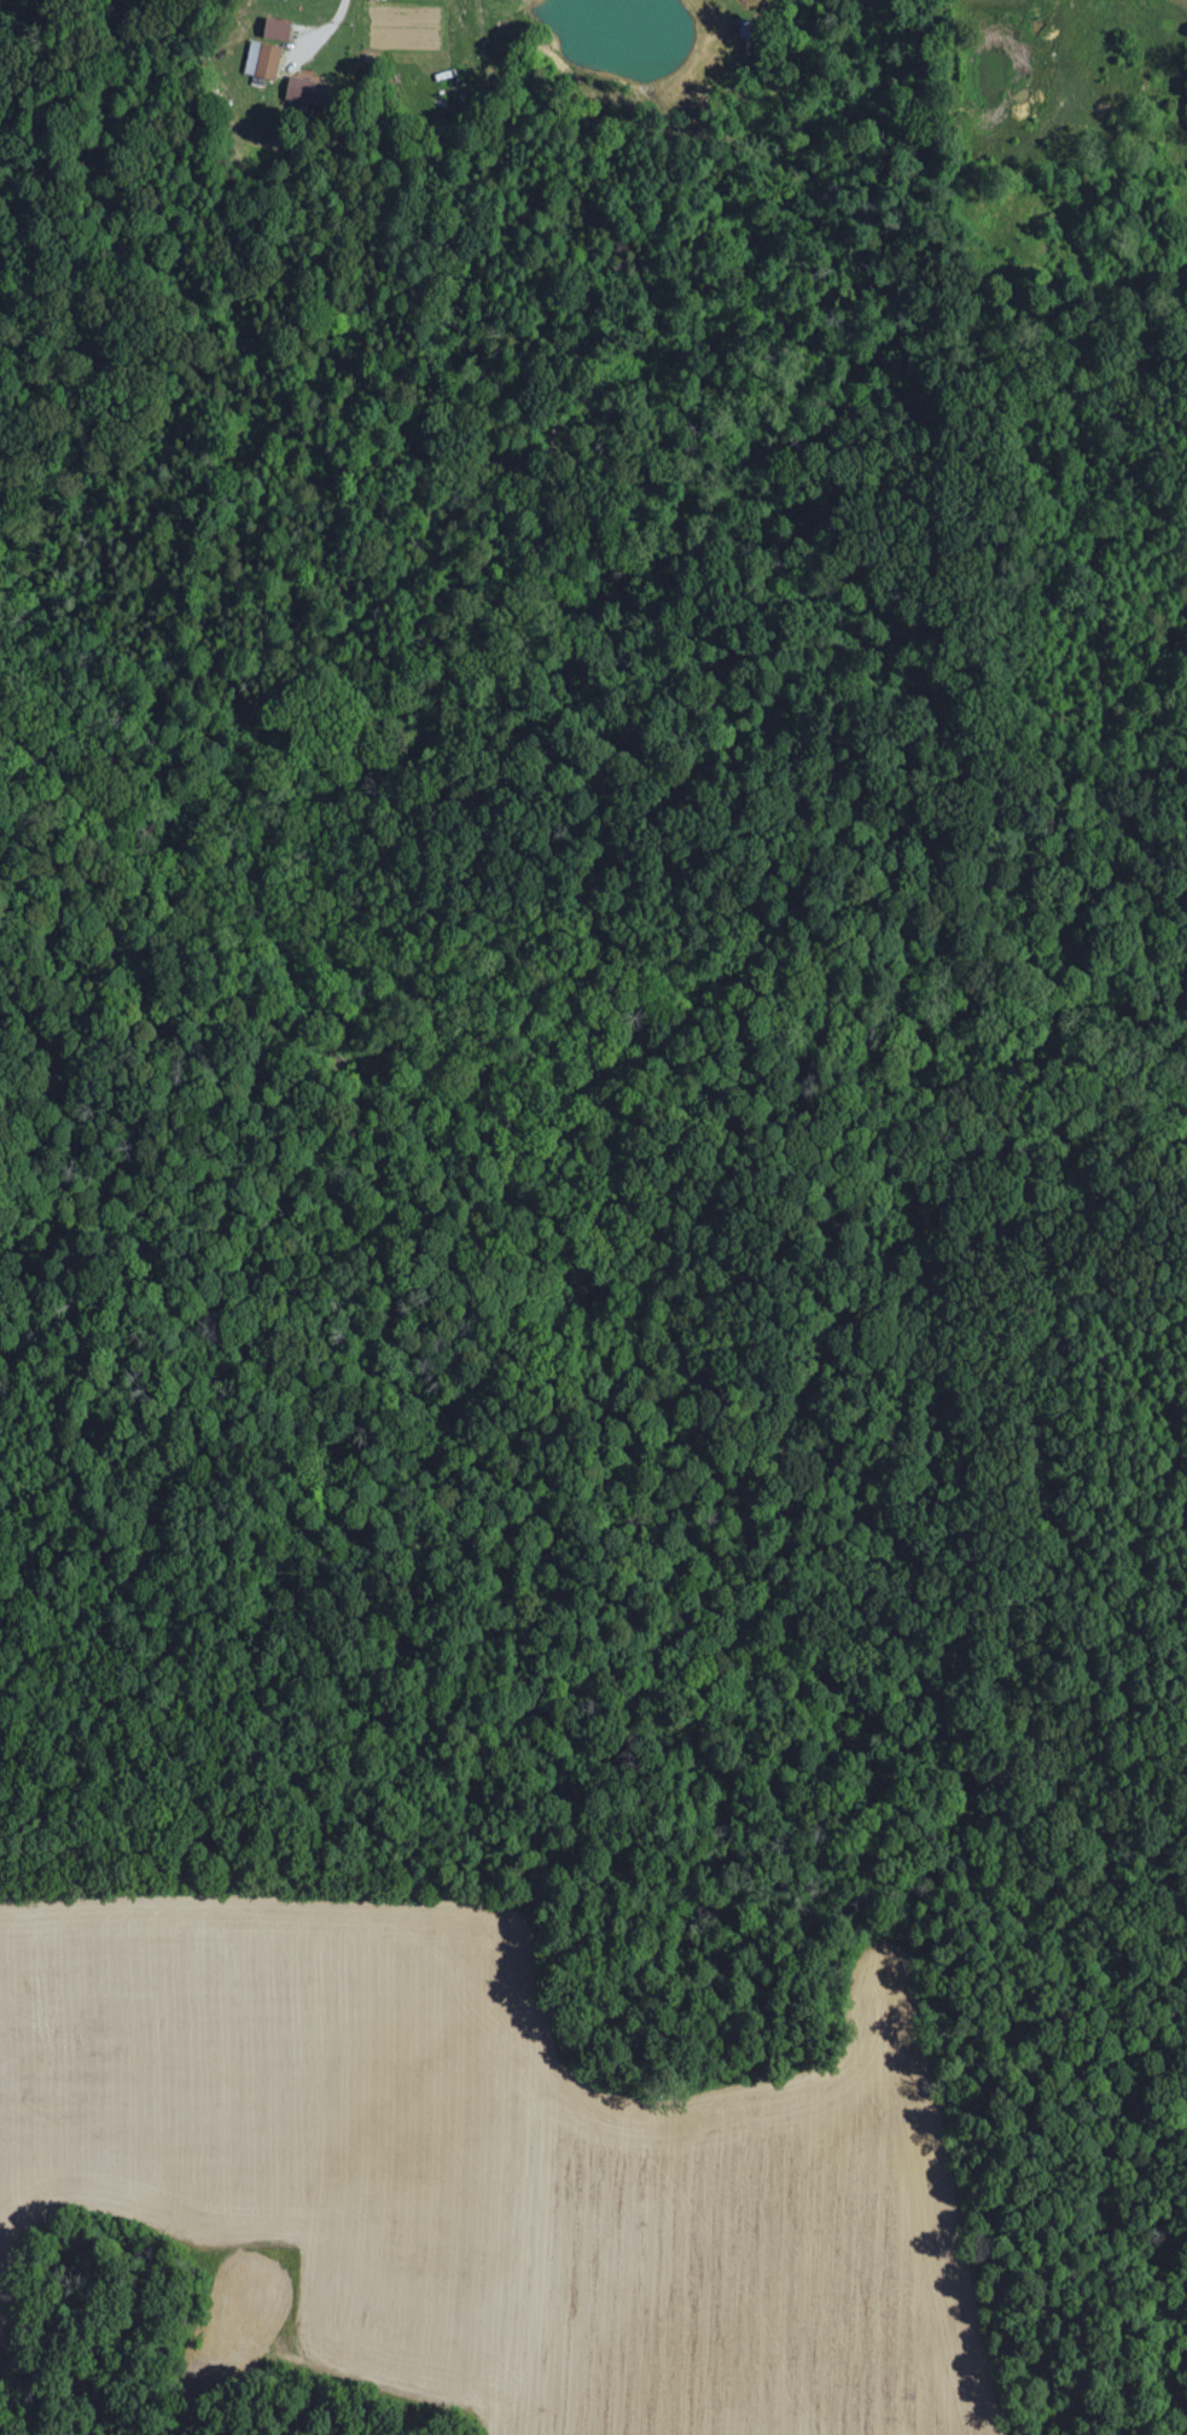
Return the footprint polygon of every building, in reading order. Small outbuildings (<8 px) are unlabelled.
[(263,38),(287,42),(290,22),(266,19),(263,38)] [(283,49),(252,41),(244,74),(275,82),(283,49)] [(287,103),(329,107),(332,82),(289,78),(287,103)]
